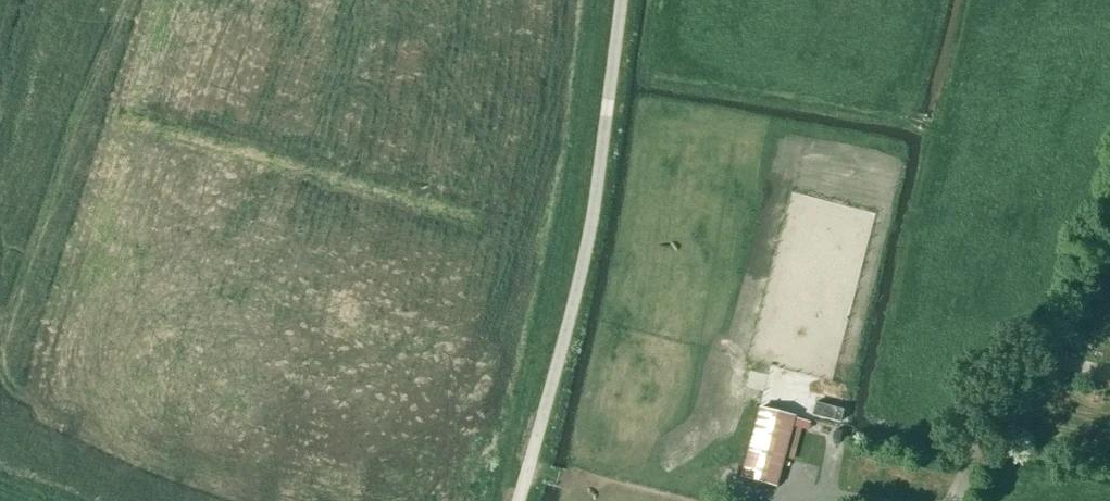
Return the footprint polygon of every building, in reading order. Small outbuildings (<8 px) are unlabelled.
[(740,476),(775,485),(783,457),(793,459),(801,429),(791,426),(793,417),(759,408),(740,476)]
